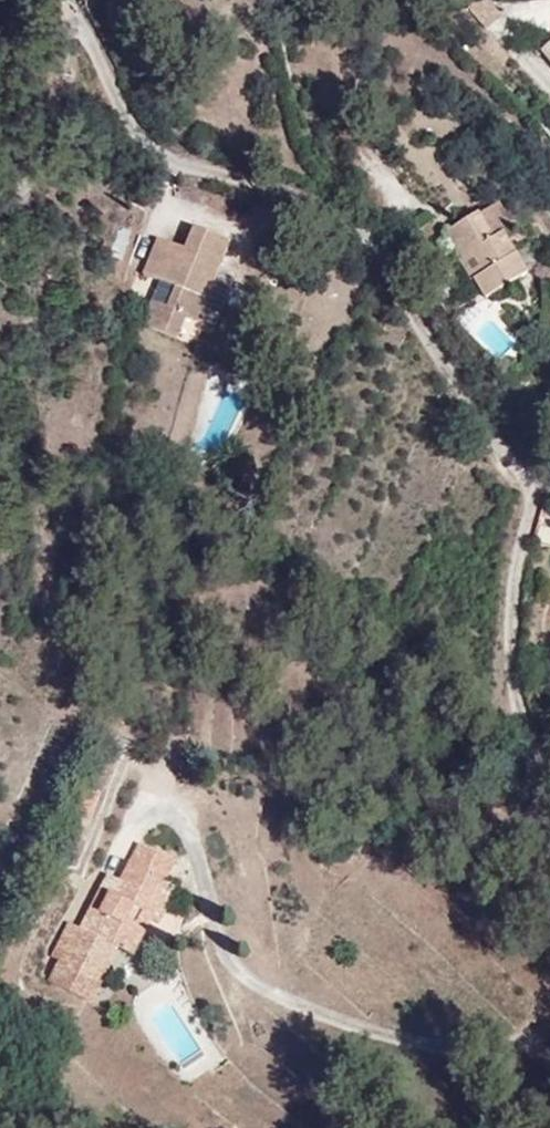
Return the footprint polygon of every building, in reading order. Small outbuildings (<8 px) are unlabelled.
[(541,50),(549,61),(549,42),(541,50)] [(482,297),(526,271),(500,229),(512,222),(498,199),(444,232),(459,257),(456,258),(469,279),(470,278),(482,297)] [(243,221),(202,203),(194,224),(187,240),(172,234),(179,218),(167,213),(150,253),(181,266),(175,281),(161,275),(149,302),(192,320),(201,298),(226,309),(246,260),(230,253),(243,221)] [(133,246),(150,253),(167,213),(150,206),(133,246)] [(187,240),(194,224),(179,218),(172,234),(187,240)] [(539,526),(535,542),(549,545),(549,528),(539,526)] [(88,804),(90,790),(78,789),(77,802),(88,804)] [(68,904),(58,924),(69,929),(62,944),(88,957),(105,923),(118,930),(132,937),(149,902),(171,913),(191,875),(163,861),(172,843),(137,825),(119,862),(113,874),(100,868),(79,910),(68,904)] [(106,855),(100,868),(113,874),(119,862),(106,855)] [(88,957),(62,944),(52,962),(91,982),(118,930),(105,923),(88,957)] [(51,938),(62,944),(69,929),(58,924),(51,938)]
